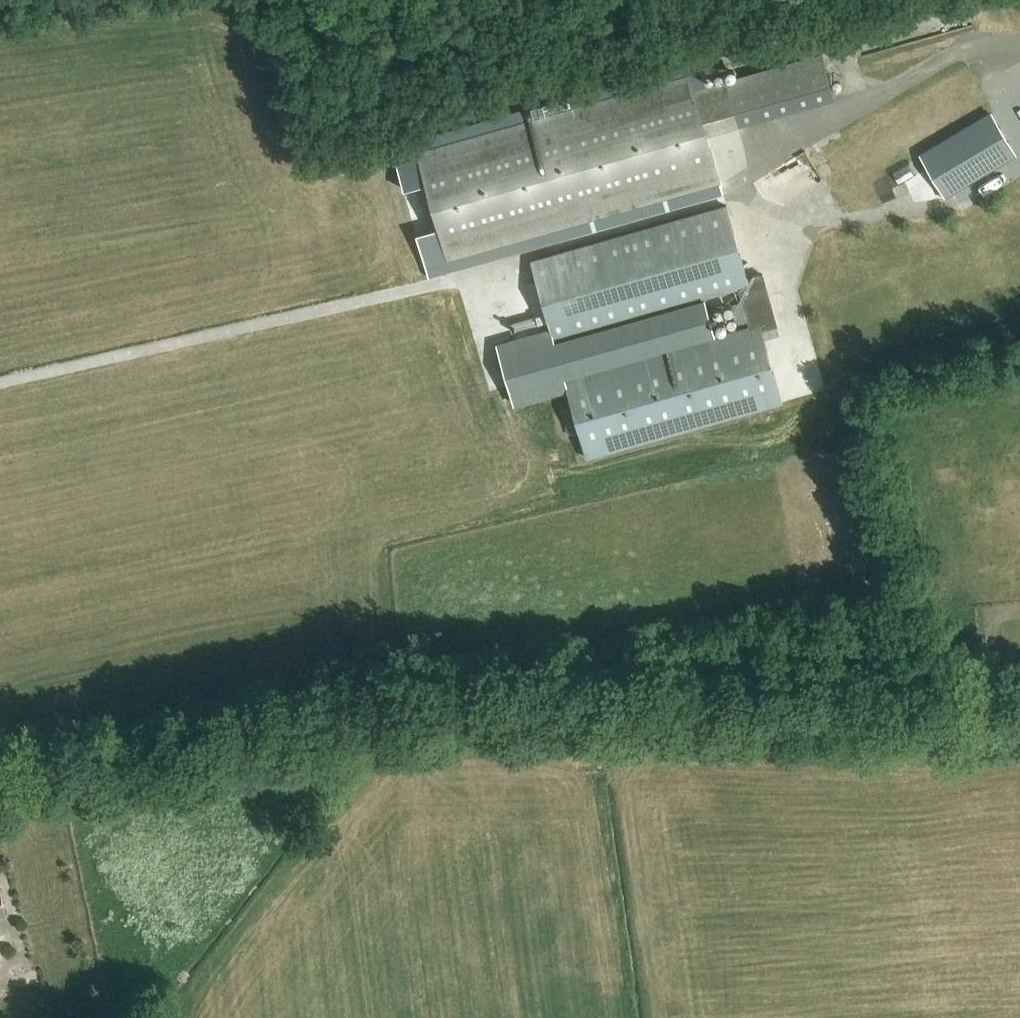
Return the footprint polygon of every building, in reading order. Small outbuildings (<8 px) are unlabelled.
[(425,183),(413,186),(414,190),(426,233),(433,231),(438,229),(447,261),(720,183),(716,170),(706,133),(738,124),(726,80),(693,89),(689,75),(417,152),(425,183)] [(990,113),(921,154),(945,196),(998,164),(992,154),(1008,144),(997,126),(990,113)] [(550,331),(496,346),(508,387),(513,404),(565,390),(567,389),(570,401),(579,433),(586,458),(781,403),(761,329),(776,325),(762,274),(746,278),(726,205),(530,260),(536,281),(548,321),(550,331)] [(15,991),(42,986),(38,968),(12,973),(15,991)]
